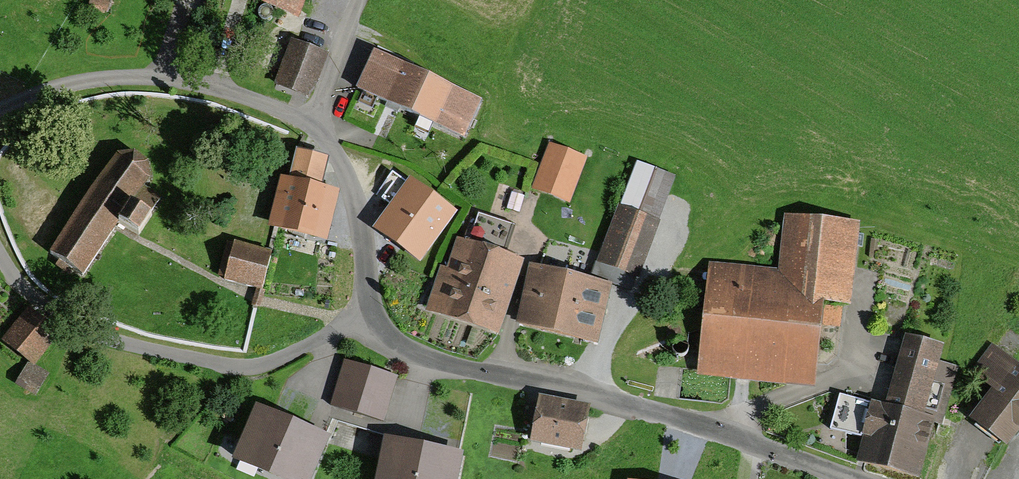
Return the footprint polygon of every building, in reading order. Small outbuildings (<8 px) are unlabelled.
[(89,7),(109,14),(114,0),(91,0),(89,7)] [(302,13),(307,0),(265,0),(302,13)] [(331,52),(305,42),(287,87),(313,98),(331,52)] [(484,98),(377,53),(360,93),(467,138),(484,98)] [(587,157),(549,145),(534,192),(571,204),(587,157)] [(290,183),(319,189),(325,159),(296,153),(290,183)] [(69,263),(85,273),(115,230),(119,225),(136,237),(150,217),(133,205),(150,180),(147,163),(132,154),(117,156),(51,250),(69,263)] [(592,277),(616,282),(635,289),(678,178),(638,161),(592,277)] [(328,241),(339,194),(319,189),(290,183),(285,182),(281,181),(270,228),(277,229),(328,241)] [(420,182),(386,227),(427,258),(461,213),(420,182)] [(787,269),(715,262),(703,372),(825,385),(834,303),(854,301),(864,217),(793,210),(787,269)] [(224,281),(261,291),(271,253),(233,243),(224,281)] [(446,268),(432,313),(503,335),(513,302),(525,262),(468,244),(464,257),(459,272),(446,268)] [(530,294),(522,328),(601,346),(610,310),(616,282),(592,277),(536,264),(530,294)] [(65,330),(35,308),(10,342),(40,364),(65,330)] [(849,395),(841,429),(877,438),(870,465),(926,478),(932,478),(960,367),(949,364),(954,344),(912,334),(894,406),(849,395)] [(1005,393),(983,424),(1018,450),(1018,361),(998,346),(978,374),(1005,393)] [(399,375),(344,359),(330,404),(385,421),(399,375)] [(591,403),(540,393),(530,440),(582,450),(591,403)] [(232,457),(282,478),(310,478),(331,433),(256,401),(232,457)] [(375,478),(459,478),(465,450),(385,433),(375,478)]
